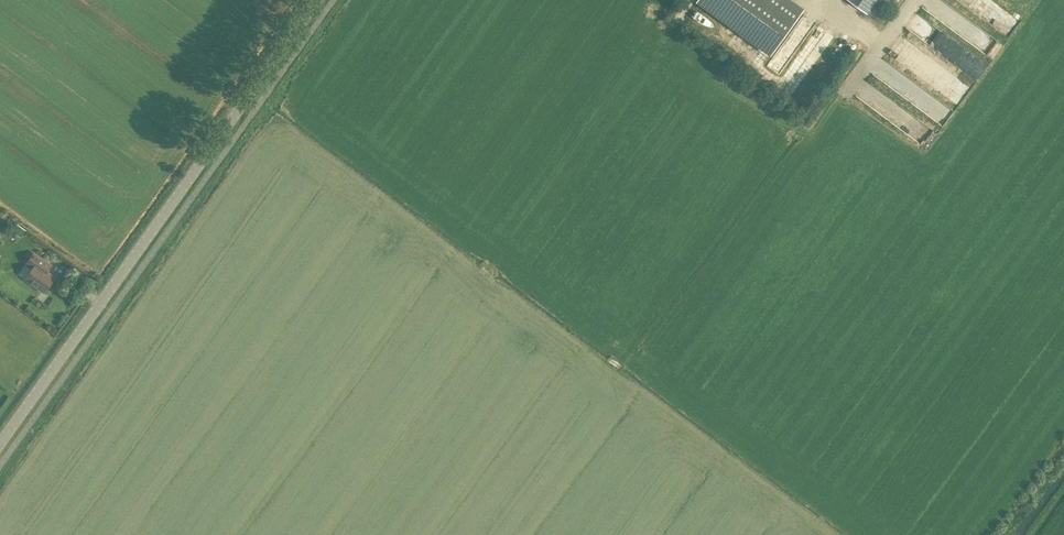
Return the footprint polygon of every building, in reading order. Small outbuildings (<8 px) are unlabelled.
[(690,2),(769,52),(802,1),(801,0),(691,0),(690,2)] [(867,12),(871,6),(881,12),(889,0),(848,0),(867,12)] [(981,0),(949,0),(882,94),(928,126),(1005,17),(981,0)] [(17,224),(12,231),(20,236),(25,229),(17,224)] [(42,291),(53,276),(41,267),(45,260),(42,258),(33,251),(25,263),(31,267),(23,278),(42,291)]
